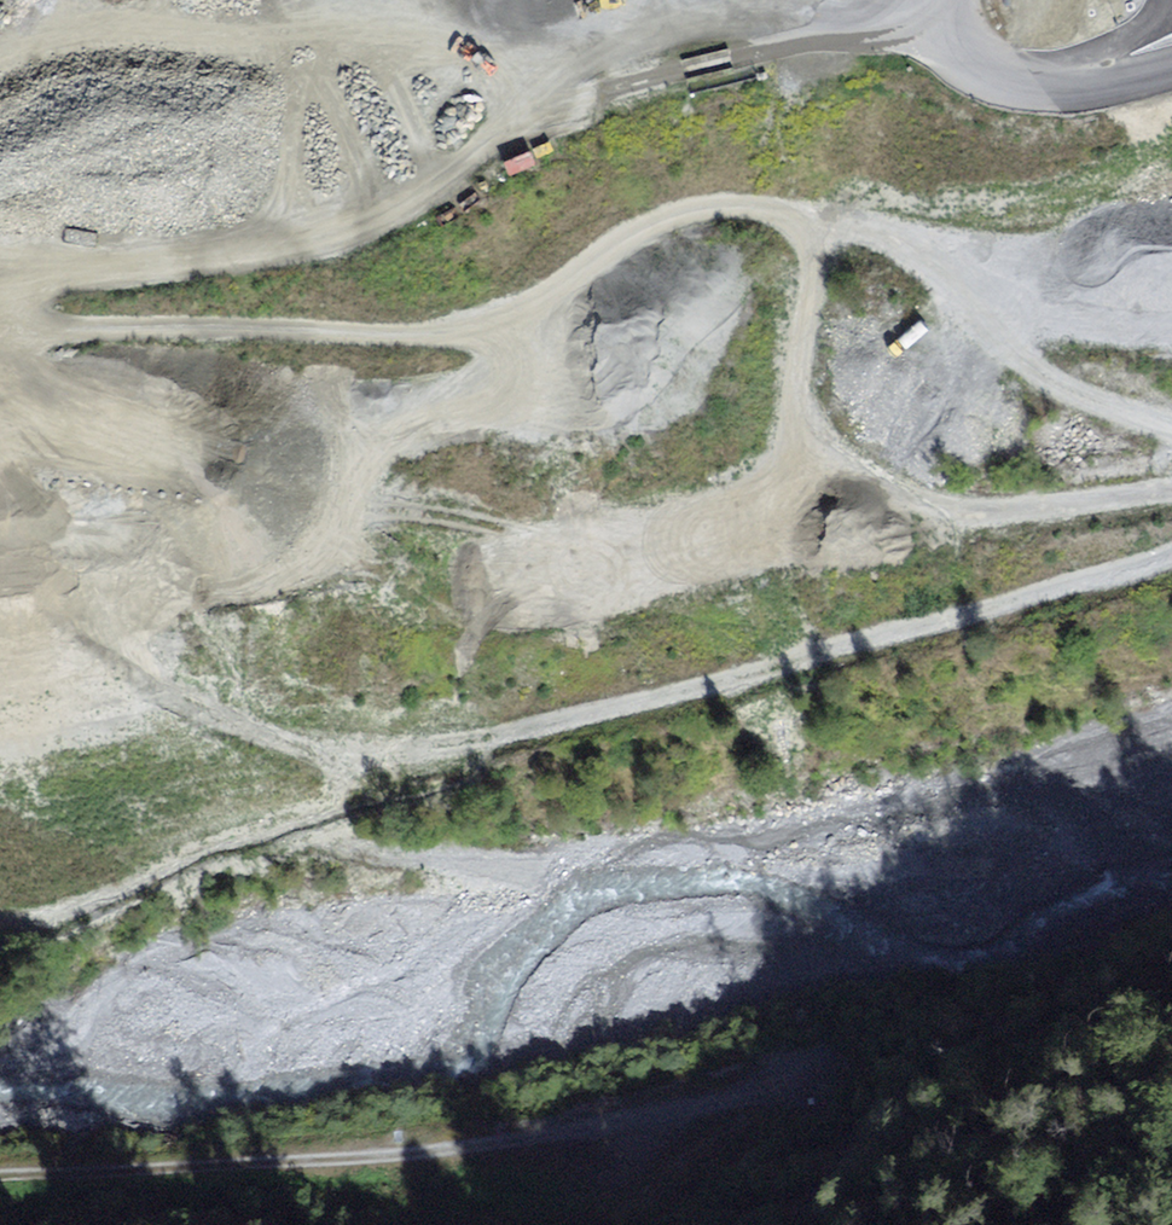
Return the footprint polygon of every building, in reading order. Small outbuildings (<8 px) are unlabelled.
[(1089,13),(1115,11),(1114,0),(1088,0),(1089,13)] [(533,148),(505,155),(510,172),(538,165),(533,148)]
